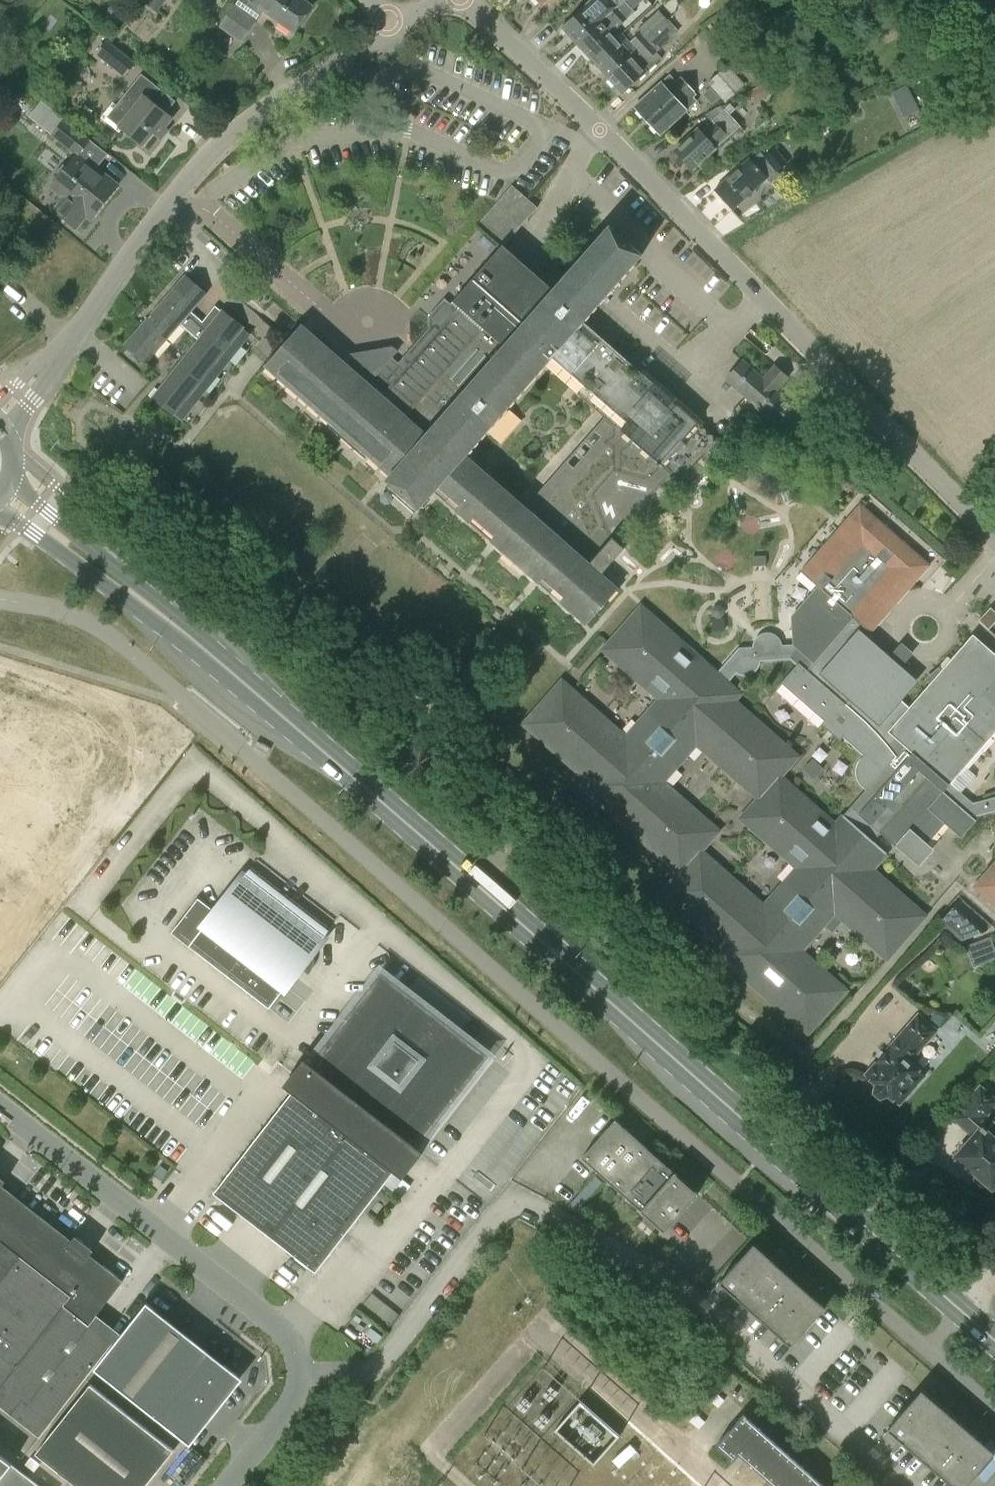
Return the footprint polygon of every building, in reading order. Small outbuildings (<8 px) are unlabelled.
[(158,13),(167,0),(147,0),(145,4),(158,13)] [(303,0),(250,0),(249,1),(247,0),(239,0),(219,27),(241,42),(263,12),(293,33),(312,7),(303,0)] [(577,45),(616,8),(624,0),(611,0),(611,1),(610,0),(592,0),(561,28),(577,45)] [(616,8),(577,45),(592,61),(616,39),(608,31),(615,25),(617,27),(633,13),(623,2),(616,8)] [(123,9),(116,6),(109,10),(106,17),(110,24),(117,26),(124,23),(126,16),(123,9)] [(616,39),(592,61),(607,77),(667,22),(657,12),(638,29),(641,33),(630,42),(633,46),(627,52),(616,39)] [(676,32),(667,22),(607,77),(622,94),(653,66),(661,58),(655,52),(676,32)] [(122,73),(132,60),(105,38),(95,51),(122,73)] [(726,102),(745,85),(727,66),(708,83),(726,102)] [(165,128),(173,119),(167,114),(176,102),(142,74),(116,106),(113,103),(101,118),(119,133),(122,130),(143,147),(154,134),(162,140),(169,131),(165,128)] [(747,94),(753,105),(759,102),(787,85),(781,74),(754,90),(747,94)] [(634,108),(660,136),(697,102),(694,98),(697,95),(681,77),(676,82),(670,75),(634,108)] [(906,86),(891,93),(903,118),(918,111),(906,86)] [(724,110),(711,121),(714,125),(710,129),(706,126),(699,132),(697,130),(674,151),(692,170),(715,149),(740,127),(724,110)] [(92,219),(118,186),(94,167),(106,153),(64,120),(52,135),(77,154),(51,187),(65,198),(54,211),(75,229),(86,215),(92,219)] [(764,157),(760,153),(752,160),(739,172),(738,170),(715,191),(732,211),(767,179),(771,184),(780,175),(777,172),(787,164),(775,147),(764,157)] [(383,381),(376,390),(350,368),(301,325),(286,342),(265,366),(386,472),(391,476),(387,480),(389,483),(418,508),(419,509),(434,491),(439,486),(461,505),(456,511),(470,523),(474,517),(495,536),(491,541),(497,547),(534,579),(539,584),(544,578),(565,597),(560,602),(587,625),(618,589),(601,575),(620,553),(625,548),(613,538),(671,472),(674,475),(712,432),(702,422),(586,321),(600,305),(610,294),(637,263),(644,254),(612,226),(610,228),(575,268),(568,277),(556,289),(505,245),(539,206),(531,199),(514,184),(512,185),(499,201),(479,224),(503,245),(498,250),(451,305),(445,299),(429,317),(430,328),(414,346),(399,364),(387,353),(376,365),(377,376),(383,381)] [(186,276),(125,345),(145,363),(180,324),(198,340),(158,391),(155,388),(149,396),(152,398),(174,416),(175,414),(182,419),(248,335),(242,330),(244,328),(222,310),(208,327),(205,331),(188,316),(191,312),(207,294),(186,276)] [(763,378),(743,361),(726,380),(820,462),(837,442),(777,390),(788,377),(774,365),(763,378)] [(614,659),(660,699),(626,738),(572,691),(569,695),(556,688),(524,724),(588,781),(586,783),(586,786),(586,788),(587,790),(589,792),(593,795),(592,796),(647,844),(657,853),(680,873),(665,890),(662,893),(726,949),(726,950),(724,952),(724,954),(724,957),(725,959),(727,961),(731,964),(730,965),(797,1024),(800,1020),(813,1027),(845,991),(801,951),(835,912),(887,959),(919,923),(911,911),(914,907),(872,870),(887,853),(874,842),(881,834),(896,847),(919,867),(920,866),(917,864),(932,848),(930,847),(929,848),(924,844),(945,821),(959,833),(958,835),(959,836),(973,820),(976,822),(977,821),(974,819),(977,815),(994,810),(994,799),(972,805),(949,785),(994,733),(994,654),(973,635),(948,663),(928,686),(909,708),(900,700),(907,693),(891,678),(896,672),(903,665),(891,654),(884,662),(879,668),(855,647),(881,617),(913,581),(927,565),(860,507),(803,573),(801,571),(800,572),(818,588),(793,616),(796,645),(781,646),(780,643),(777,640),(774,637),(771,636),(767,636),(763,637),(760,639),(757,641),(755,645),(754,649),(740,650),(718,675),(641,607),(609,644),(617,655),(614,659)] [(231,536),(240,529),(227,514),(219,521),(231,536)] [(767,558),(754,558),(754,569),(767,568),(767,558)] [(713,622),(713,634),(726,634),(725,622),(713,622)] [(985,876),(988,879),(981,892),(994,904),(994,864),(985,876)] [(198,899),(171,933),(188,947),(269,1009),(301,969),(306,973),(314,959),(310,957),(324,938),(244,876),(215,912),(198,899)] [(984,931),(969,917),(955,905),(940,922),(953,934),(961,941),(984,931)] [(972,967),(994,958),(994,950),(989,935),(963,945),(972,967)] [(214,1194),(316,1273),(394,1172),(403,1179),(411,1168),(423,1152),(415,1146),(481,1061),(438,1026),(441,1022),(443,1023),(444,1021),(434,1015),(426,1008),(425,1009),(426,1010),(423,1015),(379,981),(313,1066),(304,1060),(292,1076),(300,1082),(214,1194)] [(878,1097),(886,1094),(897,1104),(923,1075),(907,1061),(937,1027),(919,1012),(875,1063),(876,1064),(866,1076),(873,1083),(870,1091),(878,1097)] [(994,1123),(987,1117),(994,1108),(994,1098),(980,1085),(968,1100),(953,1118),(965,1129),(948,1149),(992,1187),(994,1184),(994,1139),(986,1132),(994,1123)] [(698,1194),(615,1121),(582,1158),(664,1232),(698,1194)] [(596,1177),(583,1192),(569,1207),(577,1214),(590,1198),(603,1184),(596,1177)] [(120,1284),(87,1259),(94,1251),(75,1237),(69,1244),(44,1225),(46,1222),(1,1187),(5,1181),(4,1180),(0,1185),(0,1406),(39,1437),(112,1344),(88,1325),(120,1284)] [(754,1244),(719,1283),(735,1297),(791,1347),(825,1308),(769,1258),(770,1258),(754,1244)] [(146,1305),(142,1310),(95,1370),(190,1446),(242,1381),(146,1305)] [(848,1324),(856,1330),(866,1318),(858,1312),(848,1324)] [(174,1451),(91,1384),(35,1454),(76,1485),(146,1485),(174,1451)] [(953,1485),(966,1485),(994,1453),(921,1390),(887,1430),(953,1485)] [(593,1465),(618,1437),(580,1403),(556,1431),(593,1465)] [(739,1456),(773,1485),(824,1485),(743,1415),(716,1446),(734,1462),(739,1456)] [(15,1468),(12,1466),(0,1456),(0,1485),(38,1485),(15,1468)]
